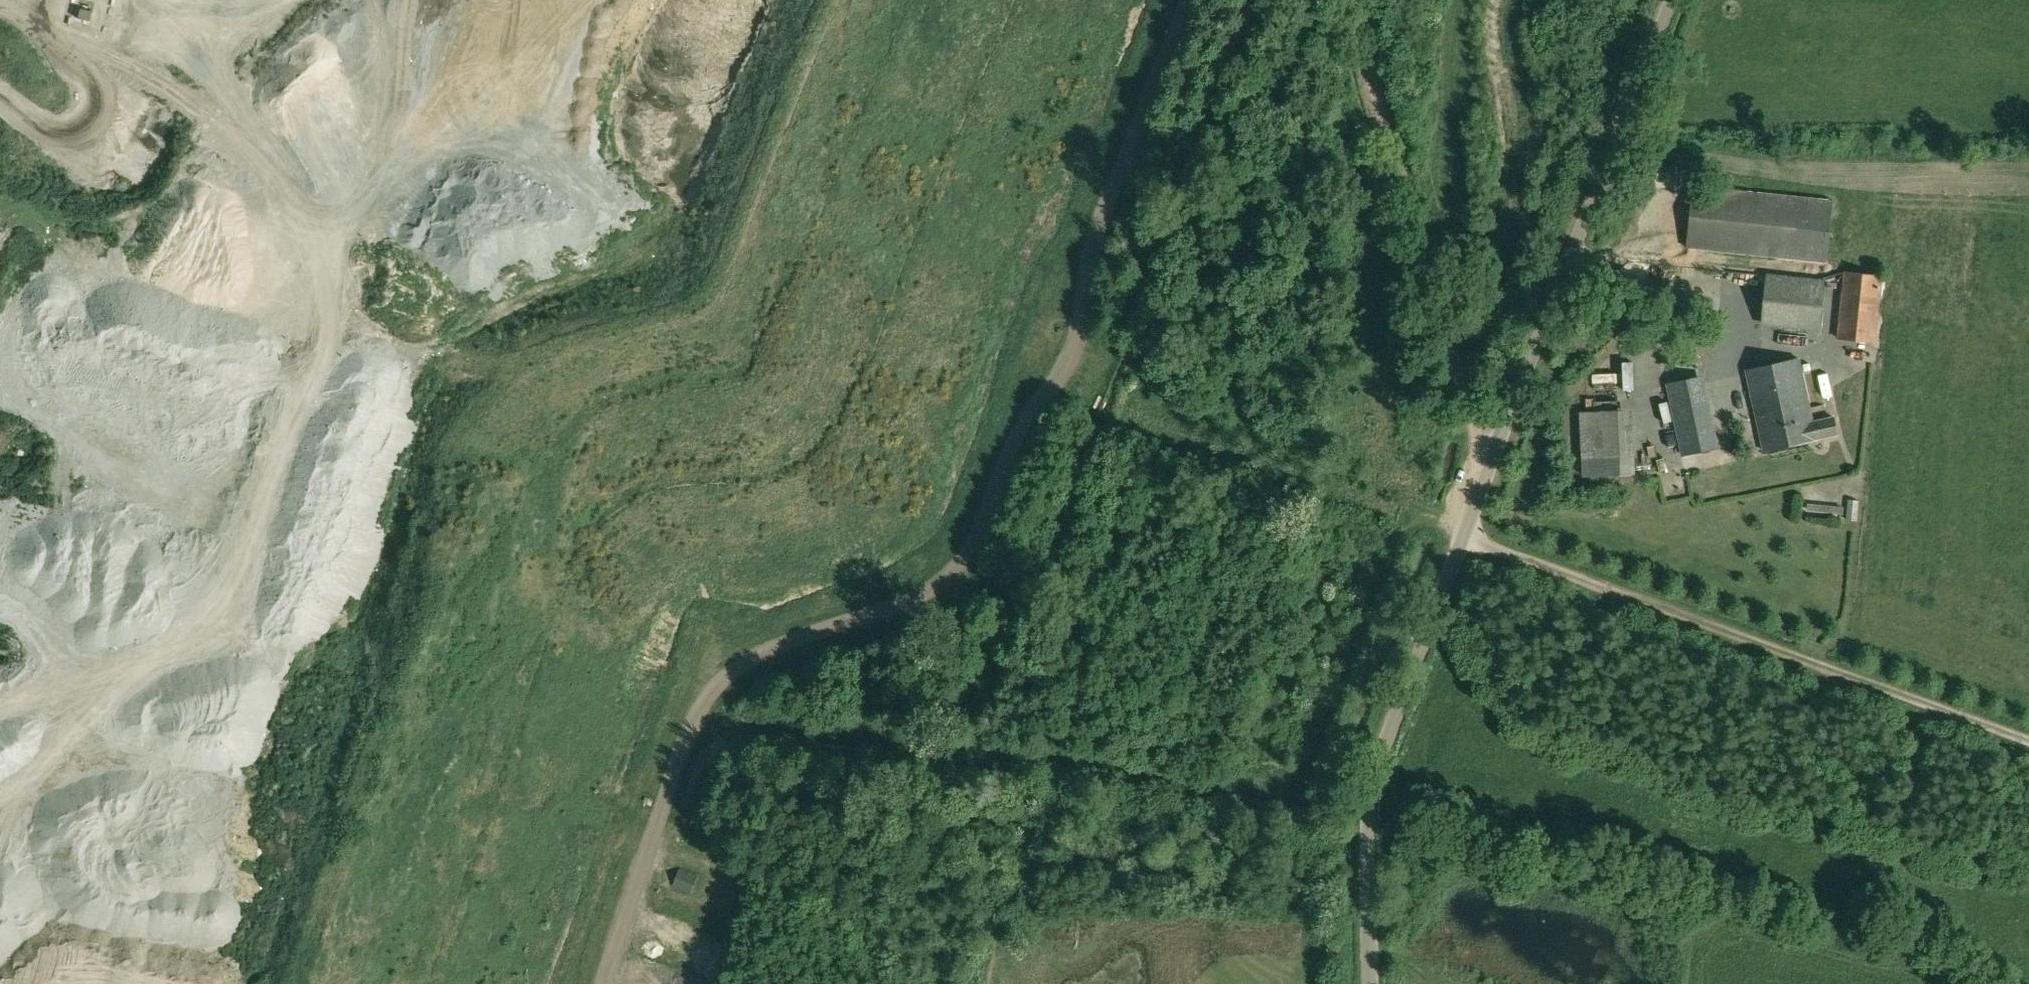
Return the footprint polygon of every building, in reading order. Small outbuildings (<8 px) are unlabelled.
[(1693,185),(1688,249),(1827,263),(1832,211),(1839,212),(1841,200),(1826,198),(1826,187),(1805,185),(1805,188),(1780,185),(1780,183),(1765,181),(1764,192),(1693,185)] [(1826,279),(1768,273),(1763,324),(1820,330),(1826,279)] [(1844,273),(1837,337),(1877,343),(1883,278),(1844,273)] [(1813,421),(1800,358),(1746,370),(1764,450),(1817,439),(1817,438),(1837,434),(1834,416),(1813,421)] [(1705,374),(1666,382),(1682,454),(1720,446),(1705,374)] [(1633,409),(1579,411),(1582,478),(1636,476),(1633,409)] [(1860,500),(1849,499),(1847,520),(1858,520),(1860,500)] [(677,868),(671,886),(690,892),(696,874),(677,868)]
